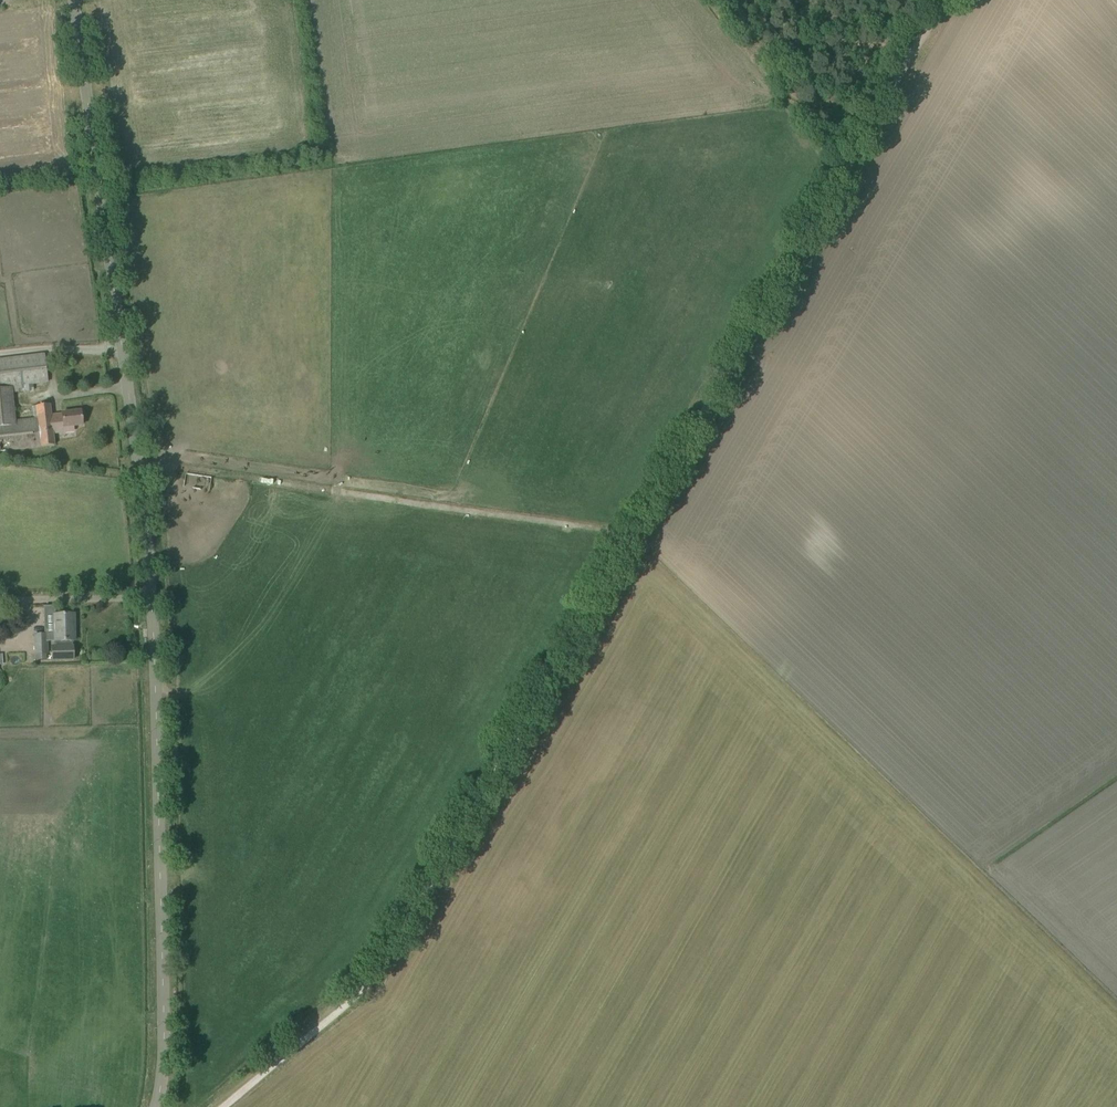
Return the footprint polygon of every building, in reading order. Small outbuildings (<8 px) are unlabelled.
[(0,360),(0,452),(41,448),(40,447),(54,445),(53,433),(73,431),(73,426),(82,425),(80,411),(62,413),(62,414),(50,416),(49,404),(33,406),(34,418),(16,420),(12,387),(47,383),(44,354),(0,360)] [(213,491),(215,475),(186,472),(185,488),(213,491)] [(74,614),(63,614),(52,614),(53,642),(55,642),(55,646),(51,646),(51,660),(73,660),(72,646),(72,641),(74,641),(74,628),(72,628),(72,614),(74,614)] [(36,654),(48,653),(47,634),(35,635),(36,654)]
